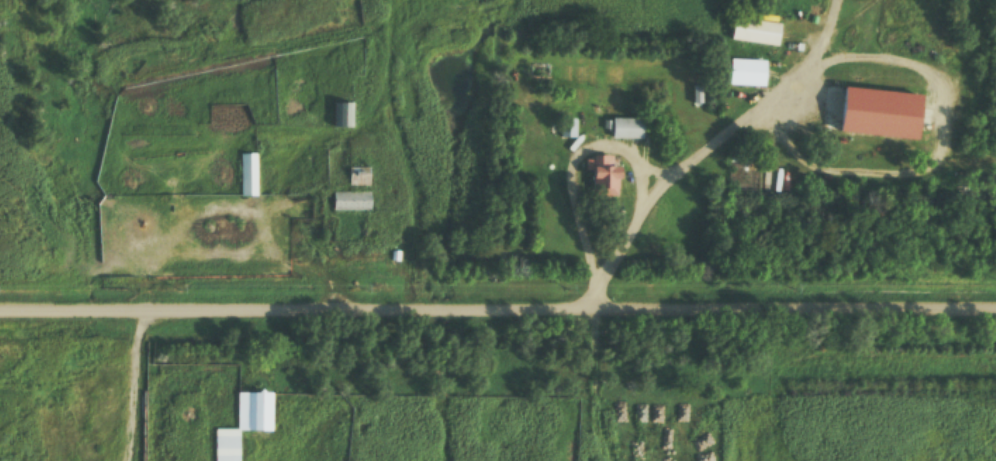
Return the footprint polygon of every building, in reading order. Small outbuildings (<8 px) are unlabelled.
[(729,42),(776,48),(779,25),(733,19),(729,42)] [(763,86),(763,64),(729,64),(729,86),(763,86)] [(332,129),(351,129),(351,103),(332,103),(332,129)] [(559,120),(559,139),(575,139),(575,120),(559,120)] [(641,140),(641,120),(610,120),(610,140),(641,140)] [(239,198),(256,198),(256,155),(239,155),(239,198)] [(617,197),(617,157),(591,157),(591,197),(617,197)] [(347,168),(347,190),(368,190),(368,168),(347,168)] [(369,213),(369,193),(331,193),(331,213),(369,213)] [(238,432),(267,432),(267,423),(259,423),(259,394),(236,394),(236,431),(214,431),(214,460),(238,460),(238,432)]
